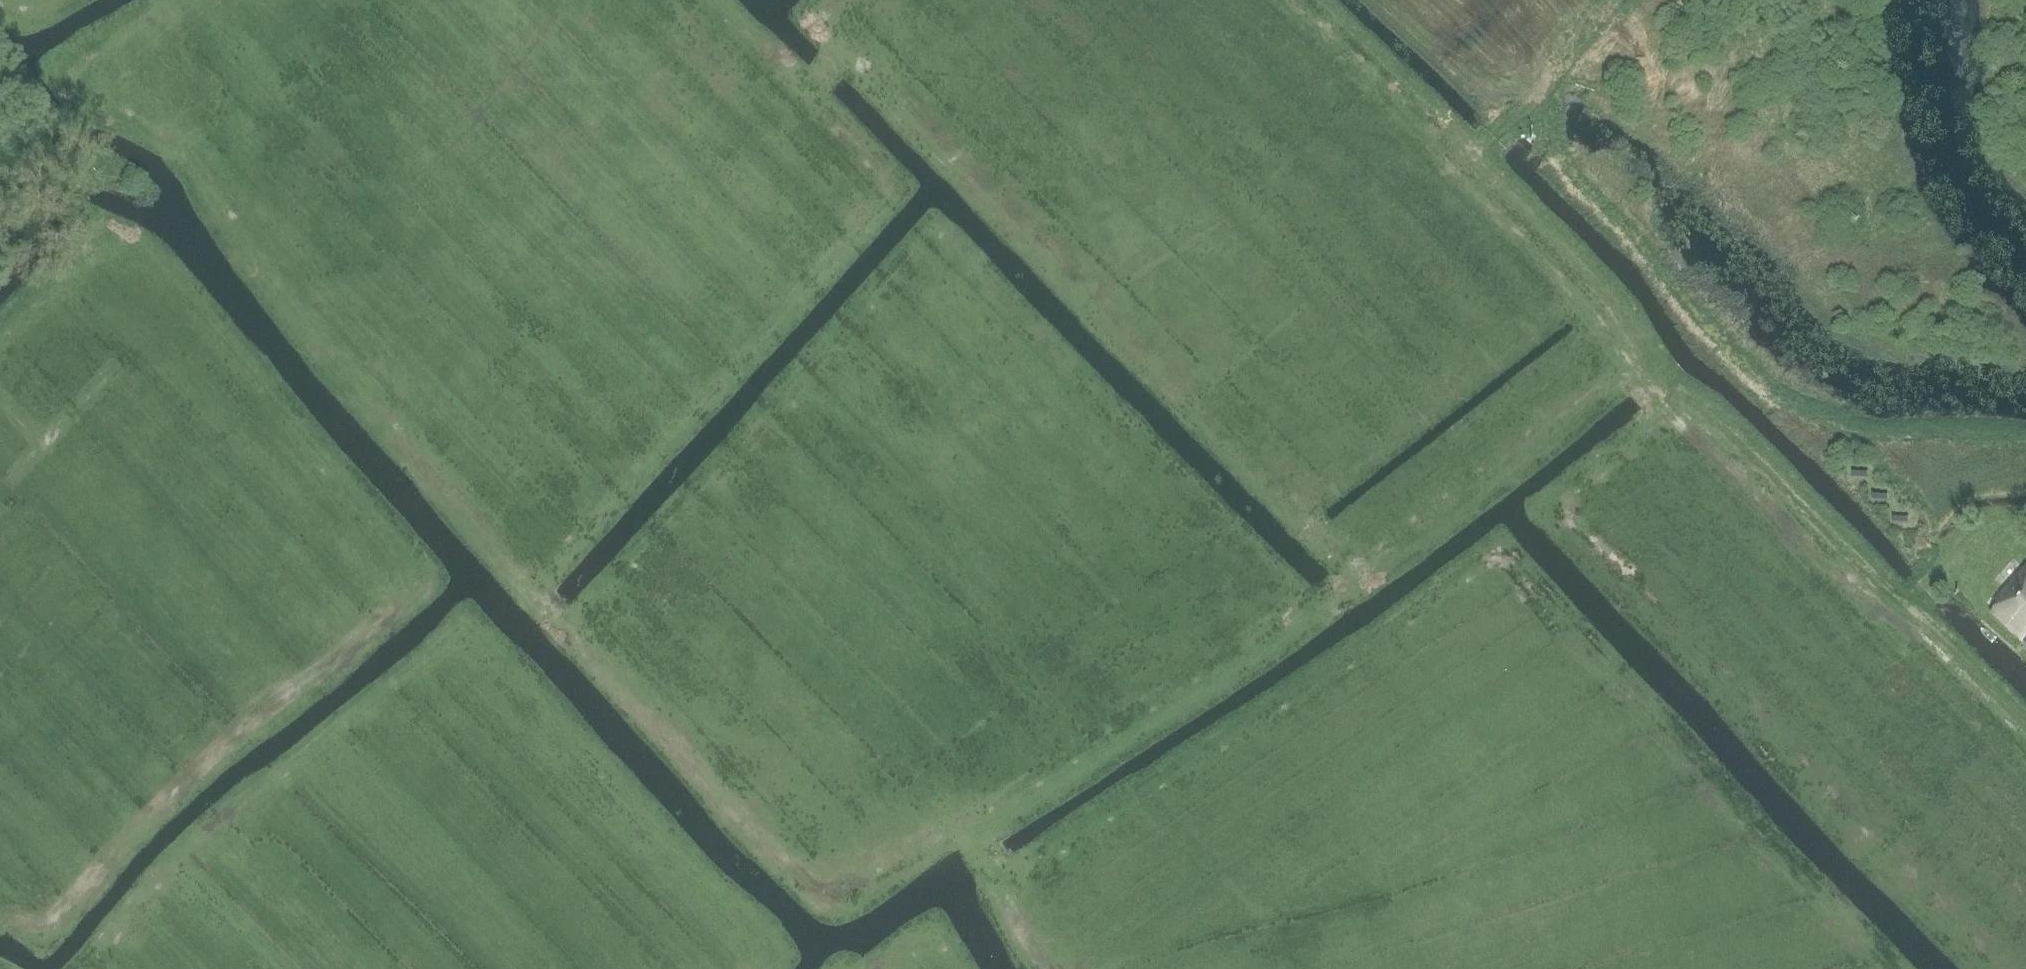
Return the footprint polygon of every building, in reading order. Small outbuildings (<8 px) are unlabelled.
[(1999,598),(2002,600),(1991,612),(2025,642),(2025,567),(1999,598)]
